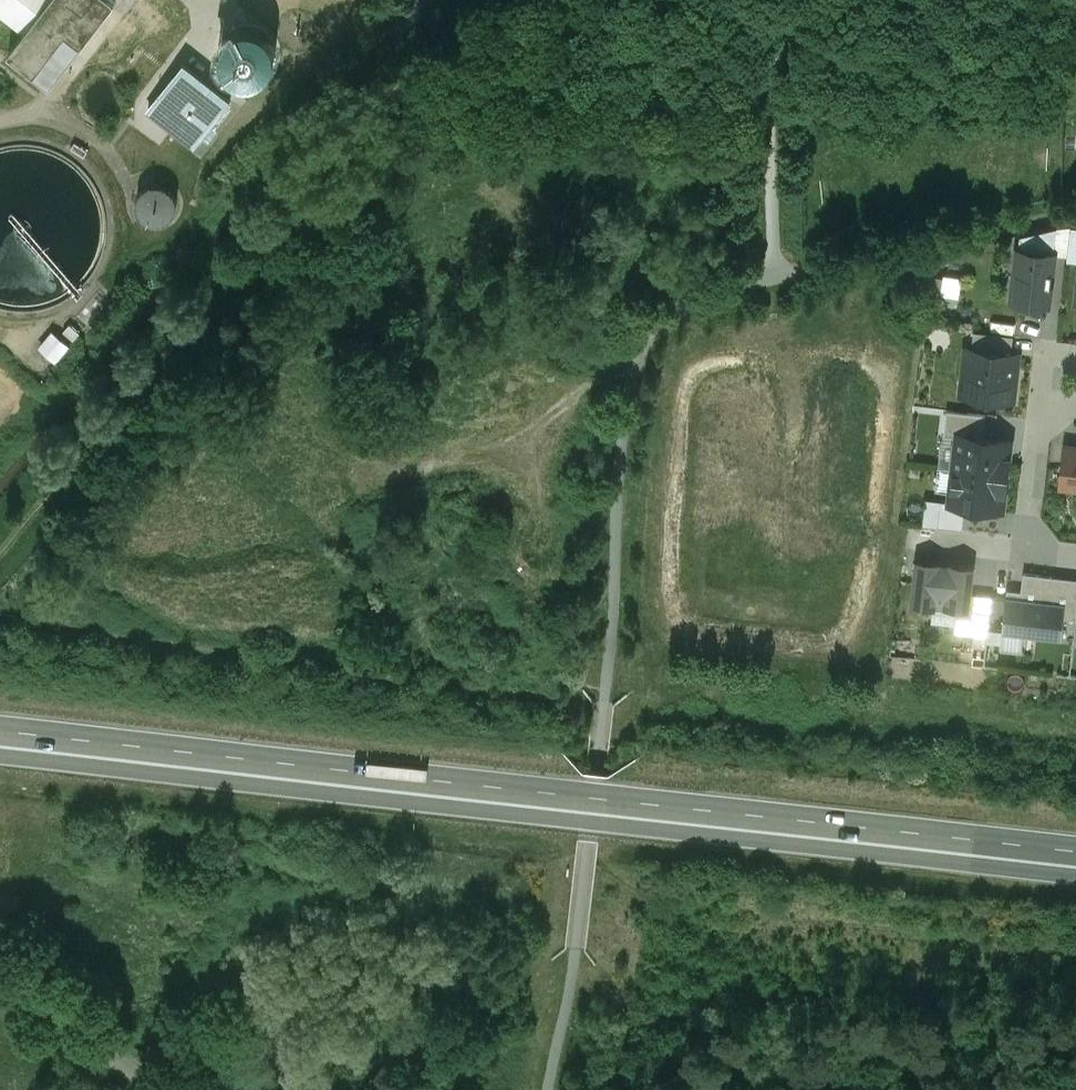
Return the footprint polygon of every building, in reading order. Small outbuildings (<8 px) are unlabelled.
[(36,0),(0,0),(0,15),(12,26),(36,0)] [(9,52),(50,84),(115,0),(50,0),(9,52)] [(303,6),(309,11),(313,5),(307,1),(307,0),(260,0),(263,5),(272,11),(282,14),(293,12),(303,6)] [(250,8),(212,57),(224,67),(244,82),(282,33),(250,8)] [(207,53),(163,110),(200,139),(223,109),(204,94),(224,67),(212,57),(207,53)] [(224,67),(204,94),(223,109),(244,82),(224,67)] [(172,215),(167,183),(141,187),(146,219),(172,215)] [(1055,254),(1057,227),(1020,236),(1018,250),(1055,254)] [(1055,254),(1018,250),(1012,300),(1049,305),(1055,254)] [(944,279),(918,275),(916,288),(942,292),(944,279)] [(974,331),(972,349),(1012,354),(1014,336),(974,331)] [(972,349),(971,349),(965,396),(1014,402),(1017,376),(1013,375),(1015,354),(1012,354),(972,349)] [(944,436),(958,438),(959,434),(984,437),(986,415),(947,410),(944,436)] [(984,437),(959,434),(958,438),(955,469),(1008,475),(1010,459),(1009,459),(1010,440),(984,437)] [(1065,444),(1060,491),(1075,493),(1075,445),(1065,444)] [(1008,475),(955,469),(951,502),(950,505),(965,506),(1003,510),(1005,491),(1006,491),(1008,475)] [(963,529),(965,506),(950,505),(951,502),(927,499),(923,526),(963,529)] [(974,567),(918,561),(912,605),(933,607),(934,605),(958,608),(968,609),(970,593),(974,567)] [(1007,597),(1066,604),(1065,618),(1075,619),(1075,579),(1024,573),(1022,591),(1007,589),(1007,597)] [(970,593),(968,609),(958,608),(955,632),(989,636),(993,596),(970,593)] [(1065,618),(1066,604),(1007,597),(1003,632),(1062,639),(1065,618)]
